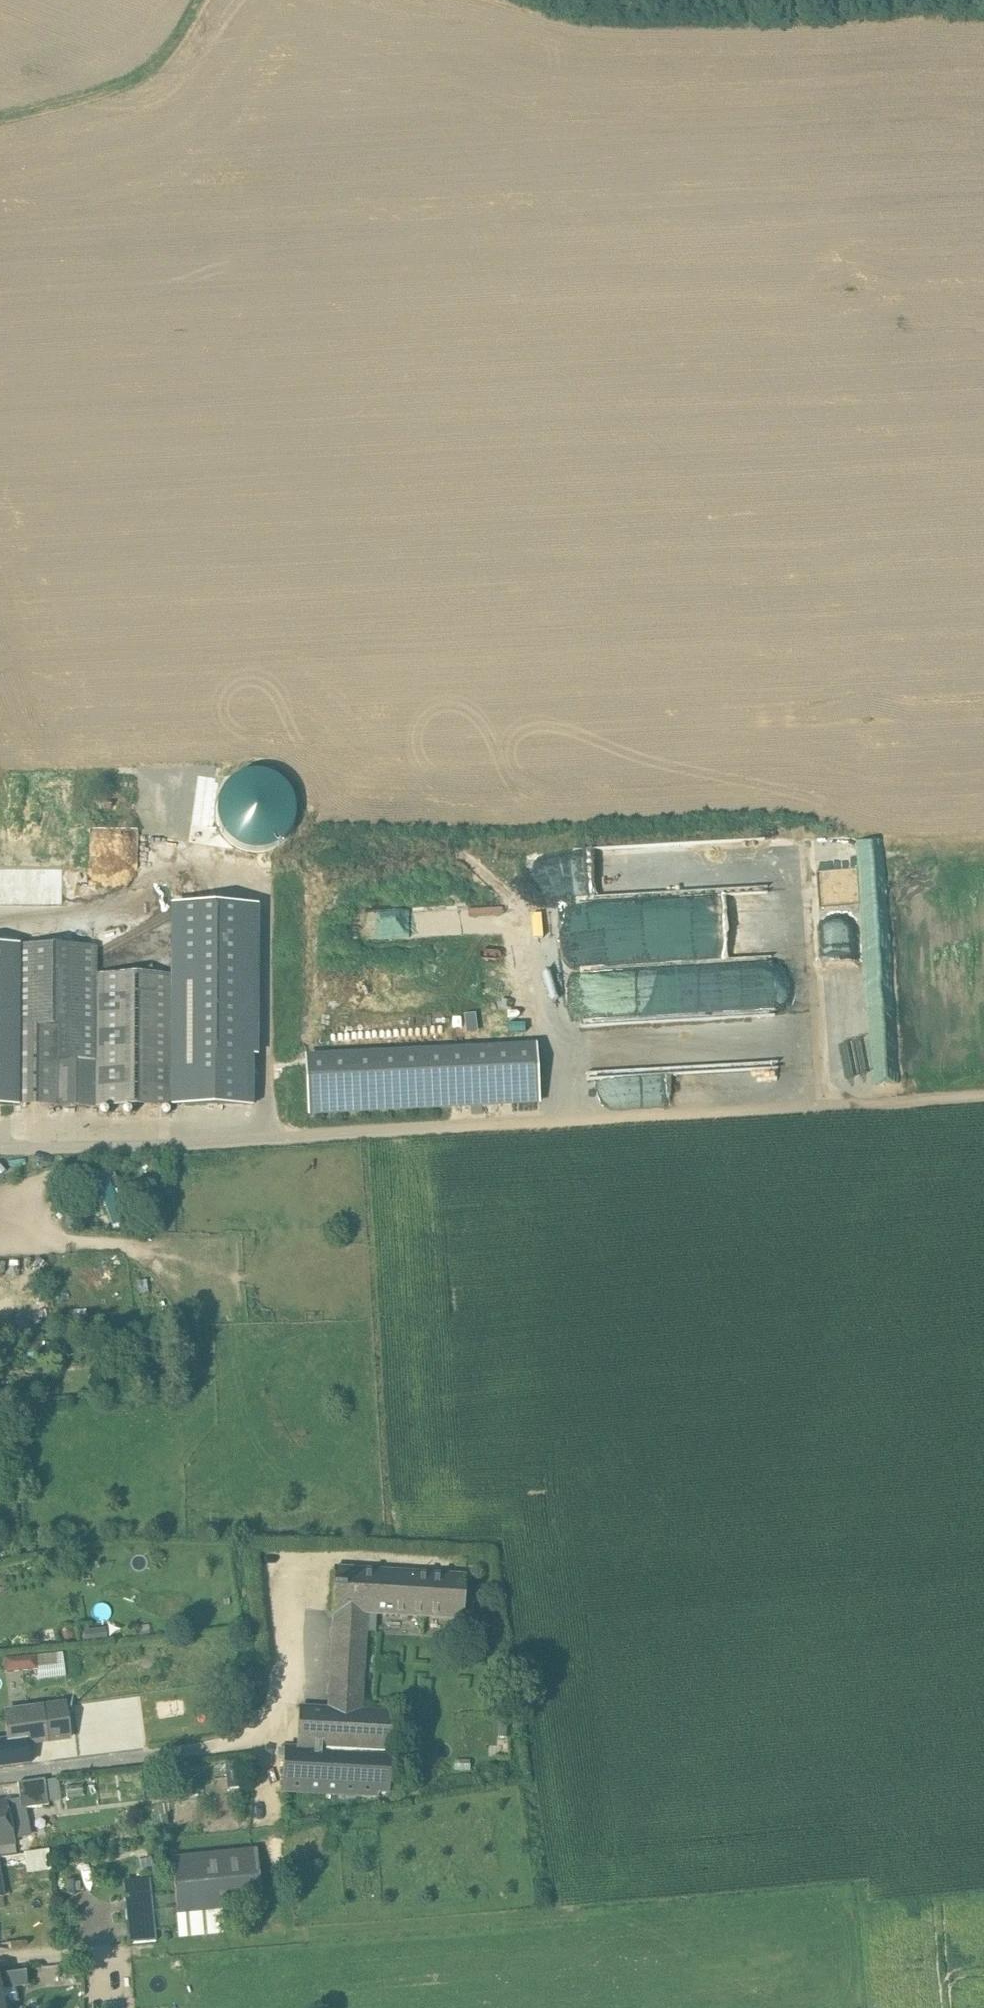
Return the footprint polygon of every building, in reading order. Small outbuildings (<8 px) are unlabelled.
[(860,841),(865,933),(888,932),(883,840),(860,841)] [(176,976),(175,1106),(253,1107),(254,903),(176,903),(176,976)] [(12,1106),(12,947),(0,947),(0,1106),(12,1106)] [(96,948),(12,947),(12,1106),(96,1106),(96,976),(96,948)] [(176,976),(96,976),(96,1106),(175,1106),(176,976)] [(309,1055),(312,1116),(538,1102),(534,1042),(309,1055)] [(466,1577),(335,1568),(332,1611),(365,1613),(463,1620),(466,1577)] [(365,1613),(332,1611),(324,1710),(358,1712),(365,1613)] [(35,1655),(4,1658),(5,1673),(37,1670),(35,1655)] [(64,1704),(43,1707),(47,1741),(69,1739),(64,1704)] [(43,1707),(4,1713),(8,1748),(26,1746),(26,1744),(47,1741),(43,1707)] [(324,1710),(297,1709),(294,1757),(282,1756),(280,1791),(377,1797),(378,1793),(387,1793),(392,1714),(358,1712),(324,1710)] [(44,1779),(17,1783),(20,1799),(21,1809),(25,1808),(48,1805),(44,1779)] [(0,1802),(0,1818),(8,1817),(13,1837),(30,1834),(25,1808),(21,1809),(20,1799),(0,1802)] [(0,1818),(0,1846),(14,1845),(13,1837),(8,1817),(0,1818)] [(257,1849),(172,1857),(177,1914),(219,1909),(262,1905),(257,1849)] [(48,1851),(25,1853),(27,1870),(50,1868),(48,1851)] [(151,1894),(124,1896),(126,1915),(153,1913),(151,1894)] [(219,1909),(179,1913),(181,1933),(221,1929),(219,1909)] [(153,1913),(126,1915),(129,1943),(156,1940),(153,1913)] [(26,1983),(24,1973),(0,1977),(0,1987),(26,1983)]
